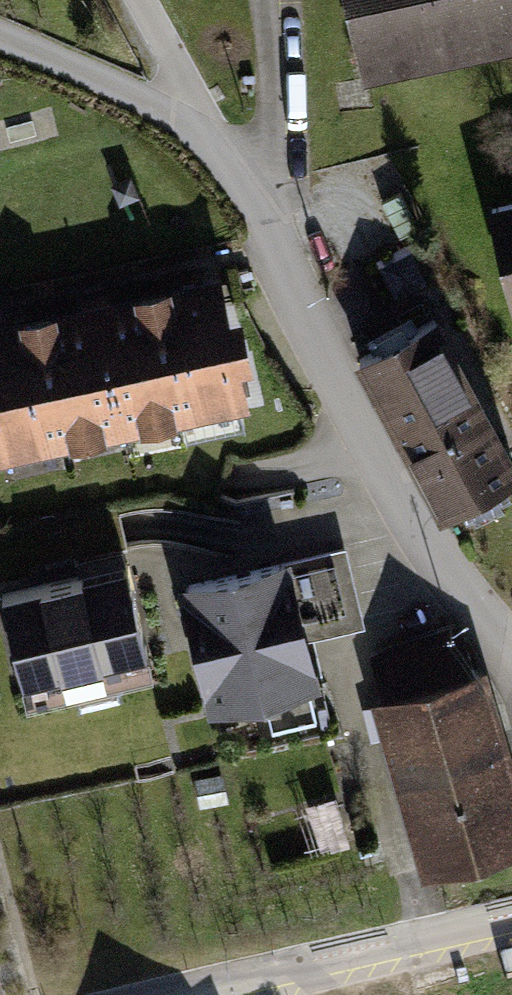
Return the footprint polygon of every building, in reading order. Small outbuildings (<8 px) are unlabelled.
[(361,57),(402,47),(405,62),(443,53),(439,38),(511,21),(511,0),(348,0),(361,57)] [(494,211),(511,285),(511,206),(494,211)] [(226,321),(218,285),(175,294),(173,287),(153,291),(179,408),(242,394),(234,358),(229,359),(221,322),(226,321)] [(179,408),(153,291),(132,296),(133,303),(60,319),(58,312),(38,317),(64,433),(72,431),(73,438),(114,429),(113,422),(130,419),(132,426),(171,417),(170,410),(179,408)] [(38,317),(18,321),(19,328),(0,332),(0,445),(0,447),(64,433),(38,317)] [(511,476),(511,463),(432,318),(359,358),(445,513),(511,476)] [(186,587),(214,703),(313,679),(302,637),(361,623),(344,549),(186,587)] [(126,565),(1,594),(22,683),(147,653),(126,565)] [(461,631),(373,656),(386,701),(474,676),(461,631)] [(386,701),(432,862),(511,839),(511,804),(474,676),(386,701)]
